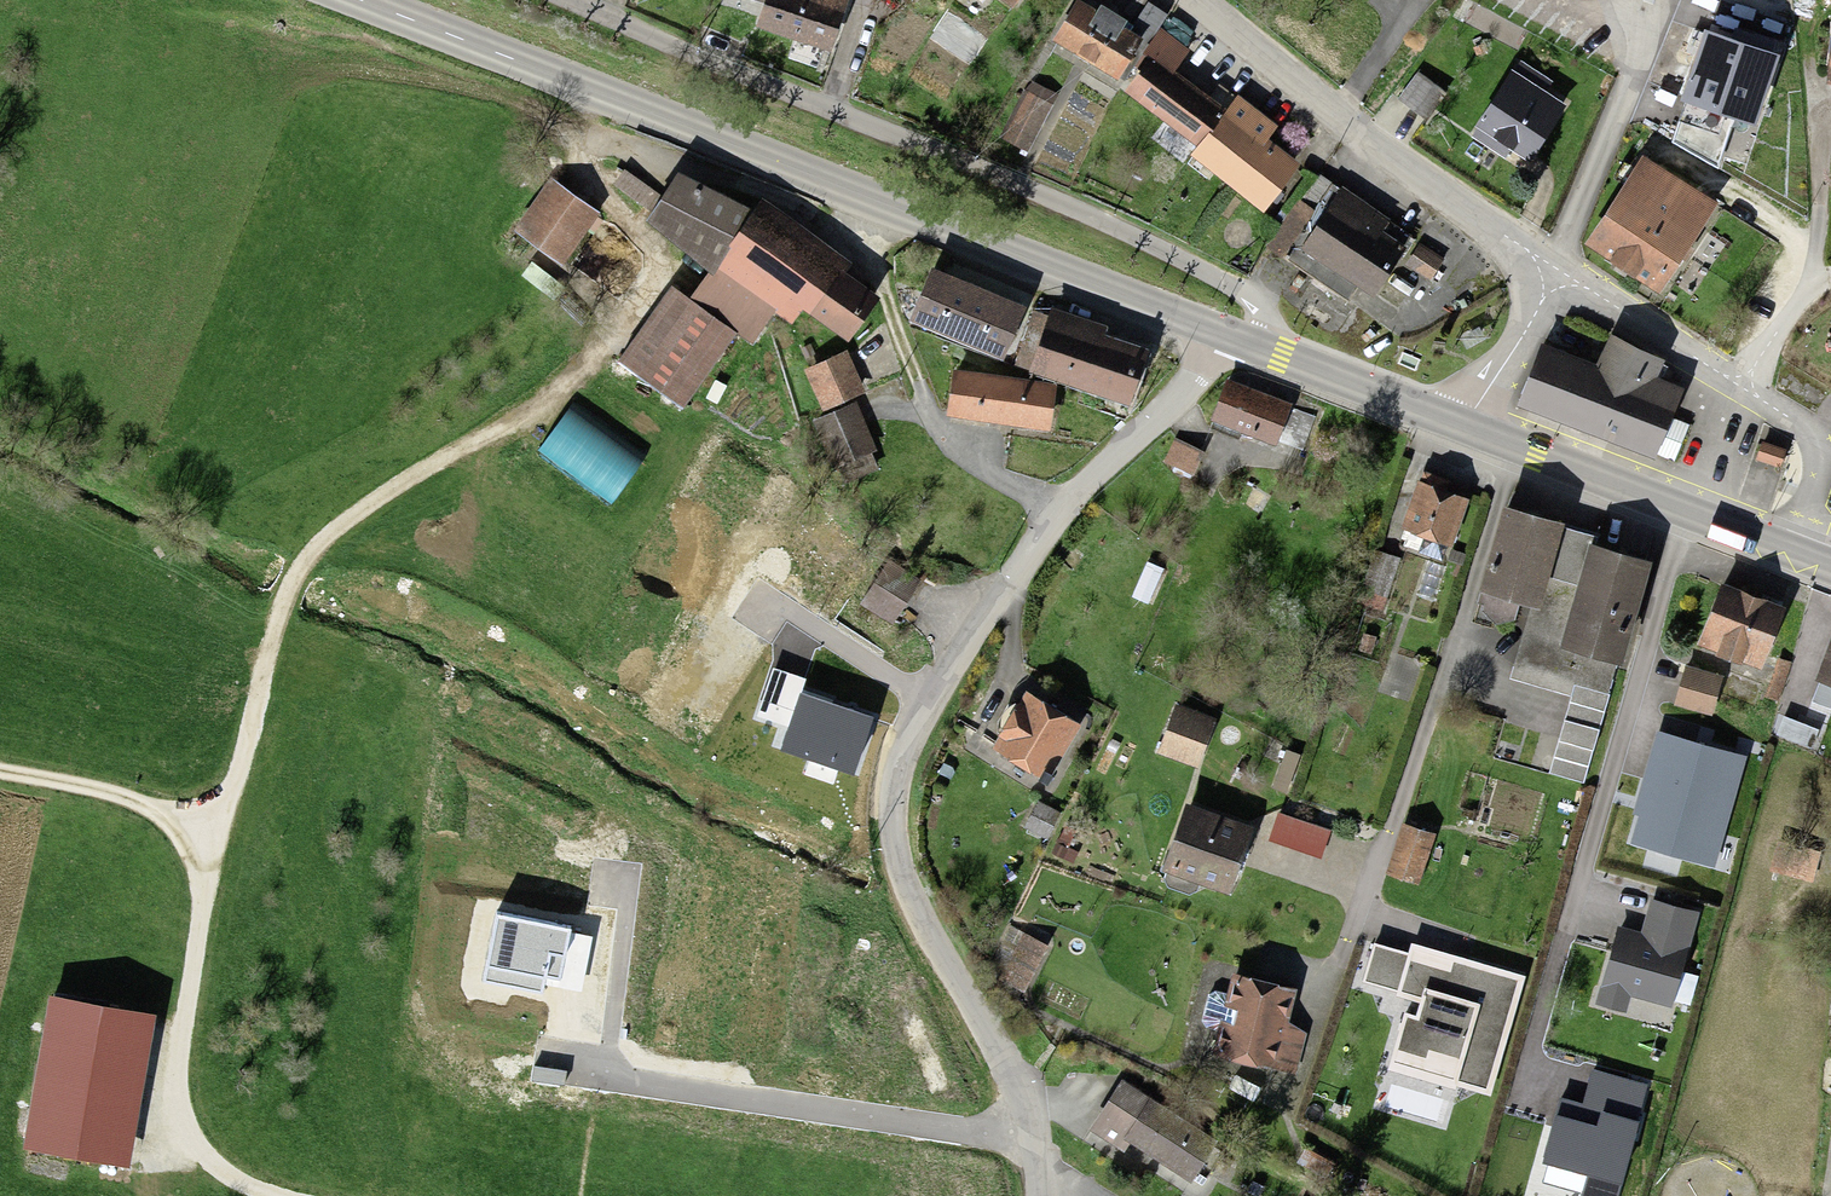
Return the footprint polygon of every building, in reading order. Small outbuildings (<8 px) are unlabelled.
[(755,8),(757,0),(728,0),(755,8)] [(808,0),(772,0),(760,38),(828,58),(843,10),(808,0)] [(1010,12),(1019,0),(993,0),(1010,12)] [(1076,10),(1052,50),(1116,87),(1140,48),(1076,10)] [(1149,68),(1125,99),(1197,153),(1224,118),(1168,76),(1182,57),(1160,41),(1143,63),(1149,68)] [(1701,45),(1683,109),(1754,128),(1772,65),(1701,45)] [(1510,83),(1473,138),(1524,173),(1561,118),(1510,83)] [(1024,95),(998,142),(1022,156),(1048,109),(1024,95)] [(1233,106),(1224,118),(1197,153),(1189,163),(1263,219),(1298,173),(1263,147),(1272,135),(1233,106)] [(1649,171),(1590,254),(1655,300),(1714,217),(1649,171)] [(623,176),(612,190),(630,205),(641,191),(623,176)] [(546,187),(512,238),(565,272),(598,220),(546,187)] [(709,284),(752,224),(672,188),(648,233),(709,284)] [(1342,196),(1303,256),(1371,300),(1401,256),(1376,240),(1387,225),(1342,196)] [(848,270),(762,209),(752,224),(709,284),(692,309),(750,350),(773,317),(791,330),(800,317),(809,323),(839,282),(848,270)] [(1019,315),(930,280),(910,329),(999,364),(1019,315)] [(874,307),(839,282),(809,323),(845,349),(874,307)] [(669,298),(617,372),(677,413),(729,340),(669,298)] [(1050,320),(1030,378),(1125,412),(1144,359),(1104,345),(1106,339),(1050,320)] [(1543,353),(1520,410),(1651,463),(1677,398),(1653,388),(1659,372),(1611,343),(1597,376),(1543,353)] [(847,361),(805,379),(823,421),(849,410),(865,403),(847,361)] [(1050,392),(951,379),(945,422),(1044,436),(1050,392)] [(1222,393),(1211,429),(1272,448),(1283,412),(1222,393)] [(871,462),(849,410),(823,421),(807,427),(829,480),(871,462)] [(1193,459),(1175,452),(1168,469),(1186,476),(1193,459)] [(1440,489),(1418,483),(1402,539),(1447,552),(1461,503),(1438,496),(1440,489)] [(1505,518),(1479,596),(1534,615),(1561,537),(1505,518)] [(1590,559),(1561,655),(1619,673),(1649,577),(1590,559)] [(1395,567),(1372,561),(1363,595),(1386,601),(1395,567)] [(886,564),(865,602),(896,619),(917,581),(886,564)] [(1718,597),(1698,652),(1761,675),(1781,620),(1718,597)] [(1815,685),(1830,692),(1830,646),(1815,685)] [(1720,679),(1687,670),(1678,703),(1711,713),(1720,679)] [(873,719),(804,694),(784,749),(853,773),(873,719)] [(1026,707),(992,755),(1041,789),(1075,741),(1026,707)] [(1175,715),(1161,760),(1192,770),(1207,725),(1175,715)] [(1741,760),(1662,736),(1631,840),(1710,863),(1741,760)] [(1038,807),(1023,837),(1041,845),(1056,815),(1038,807)] [(1182,818),(1164,876),(1224,895),(1243,838),(1182,818)] [(1399,835),(1388,881),(1416,888),(1428,843),(1399,835)] [(1697,914),(1652,902),(1642,936),(1620,929),(1599,1002),(1624,1009),(1628,994),(1671,1006),(1697,914)] [(571,931),(499,917),(487,980),(543,991),(546,976),(561,979),(571,931)] [(1410,953),(1374,943),(1364,980),(1424,998),(1418,1017),(1406,1014),(1390,1065),(1489,1094),(1523,977),(1413,946),(1410,953)] [(1021,944),(1003,979),(1027,991),(1045,956),(1021,944)] [(1231,987),(1213,1060),(1286,1078),(1296,1039),(1278,1035),(1286,1000),(1231,987)] [(150,1019),(54,1002),(29,1145),(126,1162),(150,1019)] [(1594,1071),(1584,1106),(1562,1100),(1545,1160),(1591,1173),(1585,1195),(1616,1195),(1646,1085),(1594,1071)] [(1098,1128),(1126,1146),(1151,1107),(1123,1089),(1098,1128)] [(1151,1107),(1126,1146),(1189,1186),(1214,1147),(1151,1107)]
